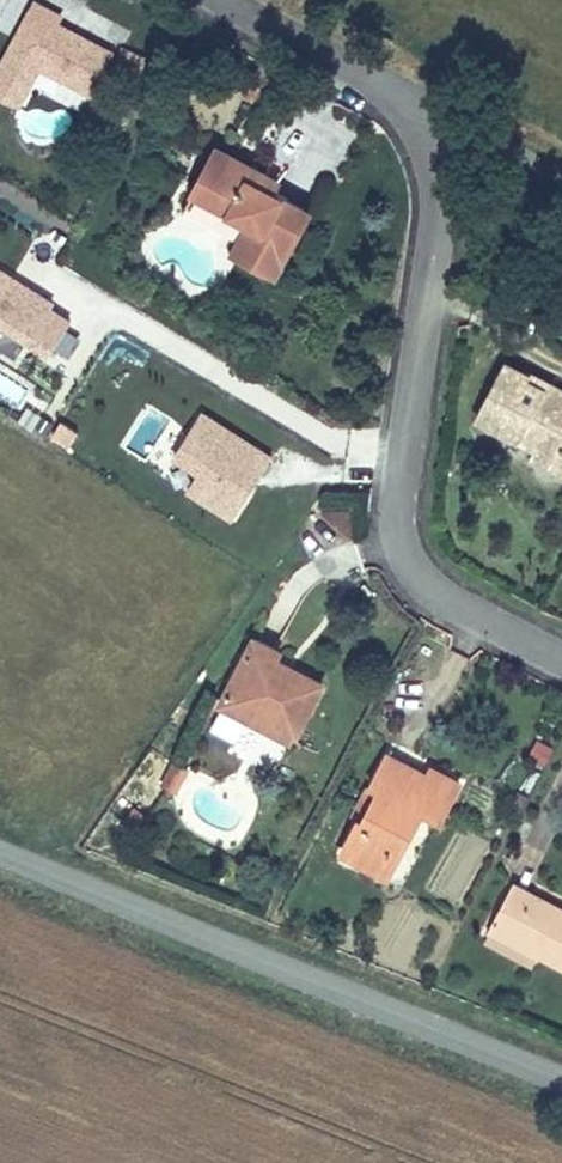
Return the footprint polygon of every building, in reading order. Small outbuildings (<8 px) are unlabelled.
[(62,16),(33,1),(0,62),(0,101),(18,110),(39,71),(88,97),(111,54),(57,25),(62,16)] [(281,189),(265,180),(275,161),(216,130),(191,179),(249,210),(232,242),(289,272),(322,210),(281,189)] [(275,161),(265,180),(281,189),(291,170),(275,161)] [(0,271),(0,333),(2,329),(47,357),(70,321),(48,308),(51,303),(0,271)] [(510,348),(477,411),(529,438),(561,455),(561,375),(510,348)] [(16,407),(27,389),(0,373),(0,398),(16,407)] [(273,458),(203,414),(173,463),(198,478),(188,494),(232,522),(273,458)] [(56,420),(49,440),(70,448),(77,428),(56,420)] [(529,438),(522,451),(561,472),(561,455),(529,438)] [(219,707),(294,745),(321,691),(273,667),(282,650),(254,636),(219,707)] [(404,866),(432,804),(450,813),(470,771),(436,755),(433,761),(388,740),(372,773),(385,780),(371,808),(361,804),(344,839),(404,866)] [(178,792),(186,771),(169,764),(161,785),(178,792)] [(519,880),(501,915),(544,936),(540,945),(561,956),(561,901),(519,880)]
